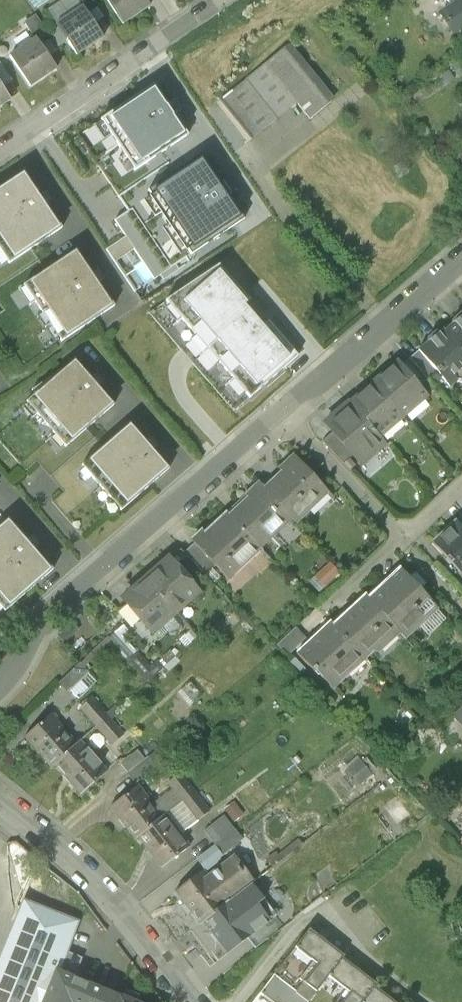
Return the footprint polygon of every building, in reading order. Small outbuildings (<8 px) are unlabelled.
[(82,7),(91,20),(101,13),(93,0),(78,0),(82,7)] [(121,23),(148,5),(144,0),(106,0),(121,23)] [(452,12),(440,20),(454,41),(461,36),(461,0),(444,0),(452,12)] [(82,7),(56,25),(76,55),(102,37),(91,20),(82,7)] [(24,24),(34,40),(39,47),(50,40),(35,17),(24,24)] [(34,40),(8,57),(28,87),(54,69),(39,47),(34,40)] [(229,93),(221,101),(252,137),(296,102),(309,118),(333,99),(290,45),(229,93)] [(452,66),(460,77),(461,75),(461,59),(452,66)] [(9,99),(0,85),(0,105),(9,99)] [(161,154),(187,136),(173,116),(176,114),(169,104),(167,105),(154,85),(100,121),(134,171),(161,154)] [(134,171),(100,121),(62,147),(83,178),(98,168),(117,197),(167,164),(161,154),(134,171)] [(221,185),(201,156),(174,174),(147,192),(150,196),(148,198),(185,252),(187,251),(190,255),(243,220),(228,196),(230,195),(222,184),(221,185)] [(167,164),(117,197),(127,212),(114,221),(154,280),(190,255),(187,251),(185,252),(148,198),(150,196),(147,192),(174,174),(167,164)] [(0,188),(0,252),(8,264),(61,228),(23,172),(0,188)] [(77,251),(23,287),(61,343),(114,307),(77,251)] [(218,266),(147,314),(233,412),(297,357),(267,323),(261,327),(252,317),(244,307),(245,305),(249,302),(218,266)] [(444,333),(461,354),(461,317),(444,333)] [(461,375),(461,354),(444,333),(442,331),(418,352),(438,374),(448,387),(461,375)] [(418,352),(409,359),(429,382),(438,374),(418,352)] [(421,389),(429,382),(409,359),(402,366),(421,389)] [(74,361),(26,403),(65,448),(113,406),(74,361)] [(398,361),(373,382),(403,418),(428,397),(421,389),(402,366),(398,361)] [(380,438),(403,418),(373,382),(349,403),(380,438)] [(386,445),(380,438),(349,403),(325,424),(332,433),(352,456),(361,466),(386,445)] [(129,424),(81,466),(120,511),(169,469),(129,424)] [(349,459),(352,456),(332,433),(323,441),(343,464),(349,459)] [(329,493),(294,456),(279,469),(282,472),(264,489),(292,520),(296,524),(329,493)] [(355,466),(349,459),(343,464),(349,471),(355,466)] [(248,499),(229,516),(260,549),(292,520),(264,489),(258,483),(244,495),(248,499)] [(228,579),(260,549),(229,516),(226,513),(204,533),(201,530),(191,539),(195,543),(216,566),(228,579)] [(0,526),(0,608),(4,612),(52,570),(8,519),(0,526)] [(461,578),(461,531),(455,523),(432,544),(461,578)] [(205,576),(216,566),(195,543),(184,553),(205,576)] [(169,557),(145,578),(177,614),(201,593),(169,557)] [(339,573),(330,564),(309,583),(318,593),(339,573)] [(400,571),(369,601),(396,629),(405,639),(436,609),(400,571)] [(153,635),(177,614),(145,578),(121,599),(153,635)] [(363,660),(396,629),(369,601),(366,598),(333,628),(363,660)] [(239,624),(249,637),(256,631),(245,619),(239,624)] [(332,689),(363,660),(333,628),(330,625),(298,655),(318,676),(319,675),(332,689)] [(305,640),(296,629),(277,647),(287,657),(305,640)] [(175,658),(169,651),(161,659),(166,666),(175,658)] [(137,653),(128,660),(147,682),(162,669),(156,662),(150,668),(137,653)] [(97,682),(79,663),(59,684),(77,702),(97,682)] [(105,715),(92,700),(80,710),(111,745),(123,735),(110,721),(105,715)] [(450,718),(461,731),(461,707),(450,718)] [(110,711),(105,715),(110,721),(115,717),(110,711)] [(51,716),(24,739),(52,770),(55,766),(64,759),(63,757),(77,745),(51,716)] [(80,742),(77,745),(63,757),(64,759),(55,766),(80,795),(106,773),(80,742)] [(127,774),(129,772),(144,760),(137,751),(119,765),(127,774)] [(147,758),(144,760),(129,772),(138,782),(155,768),(147,758)] [(347,773),(359,786),(371,776),(359,762),(347,773)] [(180,774),(168,783),(183,802),(197,821),(208,812),(180,774)] [(134,839),(138,837),(162,818),(138,787),(110,808),(134,839)] [(178,835),(197,821),(183,802),(165,816),(178,835)] [(224,810),(234,822),(242,815),(233,803),(224,810)] [(165,816),(162,818),(138,837),(161,868),(188,847),(178,835),(165,816)] [(242,841),(224,816),(204,831),(222,856),(242,841)] [(266,860),(272,868),(302,846),(298,841),(277,857),(274,854),(266,860)] [(230,902),(247,888),(254,883),(234,857),(205,880),(200,874),(176,893),(200,925),(203,922),(230,902)] [(269,903),(254,883),(247,888),(263,908),(269,903)] [(57,973),(77,923),(23,901),(0,959),(0,1001),(46,1001),(57,973)] [(253,932),(230,902),(203,922),(227,953),(253,932)] [(307,932),(293,951),(314,967),(293,996),(301,1001),(308,1001),(326,979),(340,961),(342,959),(307,932)] [(340,961),(326,979),(347,995),(342,1001),(363,1001),(373,990),(375,987),(340,961)] [(122,999),(57,973),(46,1001),(121,1001),(122,999)] [(270,978),(258,995),(267,1001),(301,1001),(293,996),(270,978)] [(373,990),(363,1001),(389,1001),(373,990)]
